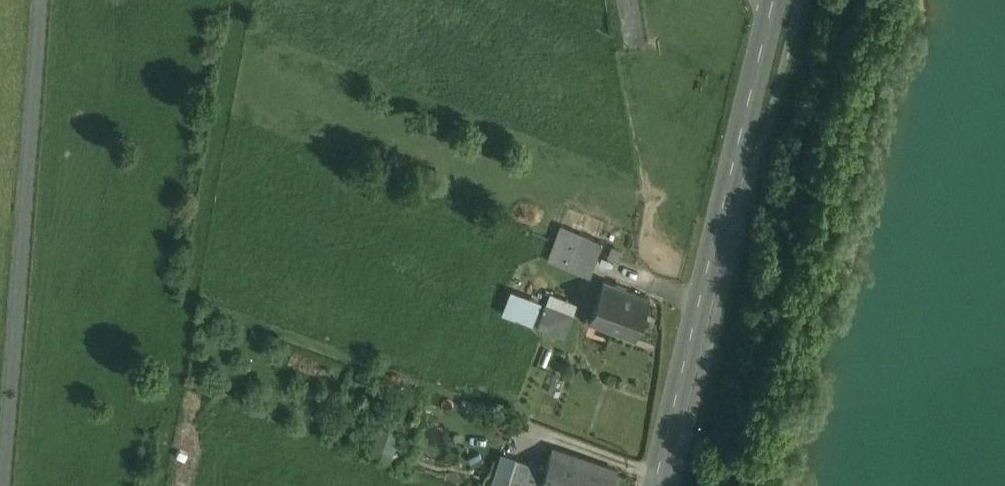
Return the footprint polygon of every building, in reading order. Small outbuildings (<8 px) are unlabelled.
[(562,219),(550,255),(592,270),(605,234),(562,219)] [(651,293),(605,277),(591,317),(636,334),(651,293)] [(542,294),(511,282),(502,309),(533,320),(542,294)] [(578,299),(551,289),(539,321),(567,331),(578,299)] [(589,335),(605,339),(608,326),(593,322),(589,335)] [(371,451),(391,459),(402,431),(382,423),(371,451)] [(555,441),(541,482),(552,485),(614,485),(622,465),(555,441)] [(518,452),(506,485),(538,485),(546,462),(518,452)]
